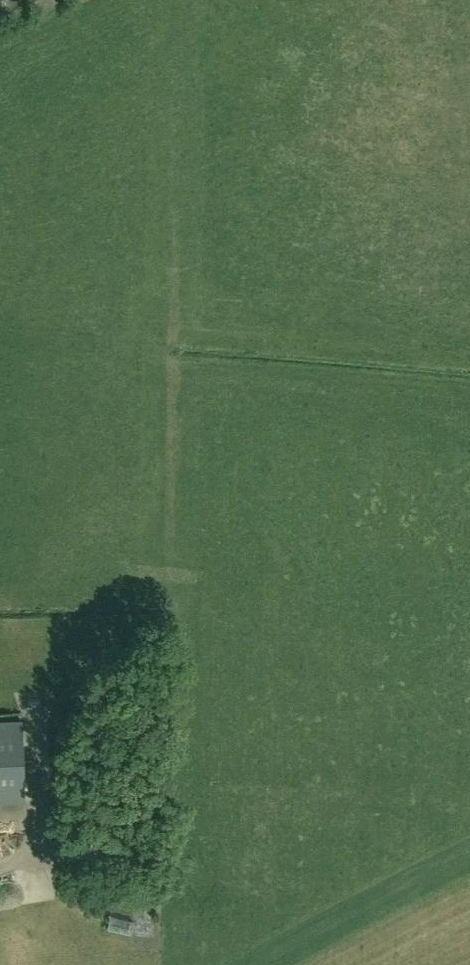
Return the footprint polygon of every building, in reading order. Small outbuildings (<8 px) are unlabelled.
[(24,801),(22,721),(0,722),(0,802),(24,801)]
